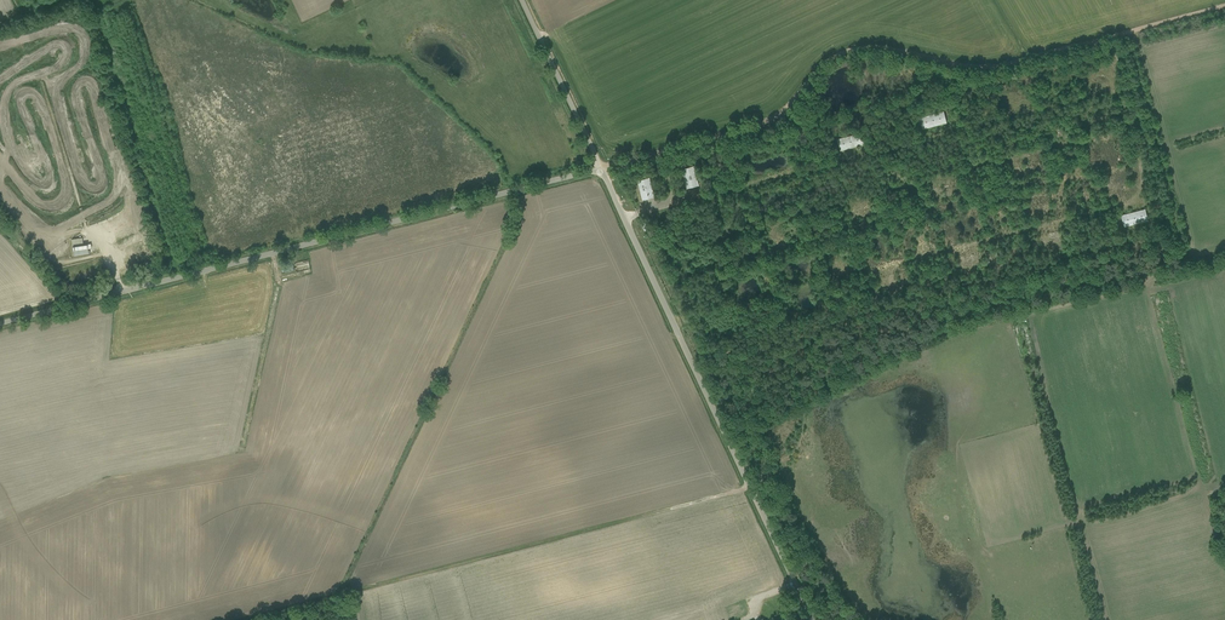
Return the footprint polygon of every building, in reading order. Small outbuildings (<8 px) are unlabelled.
[(920,117),(921,123),(923,129),(946,123),(943,111),(920,117)] [(837,139),(839,145),(840,150),(864,144),(861,133),(837,139)] [(972,151),(974,158),(980,156),(978,149),(972,151)] [(682,169),(683,175),(687,188),(698,185),(693,166),(682,169)] [(642,200),(654,197),(649,178),(638,181),(642,200)] [(1148,220),(1145,209),(1121,215),(1124,226),(1148,220)] [(71,239),(73,253),(88,250),(86,243),(83,244),(82,237),(71,239)]
